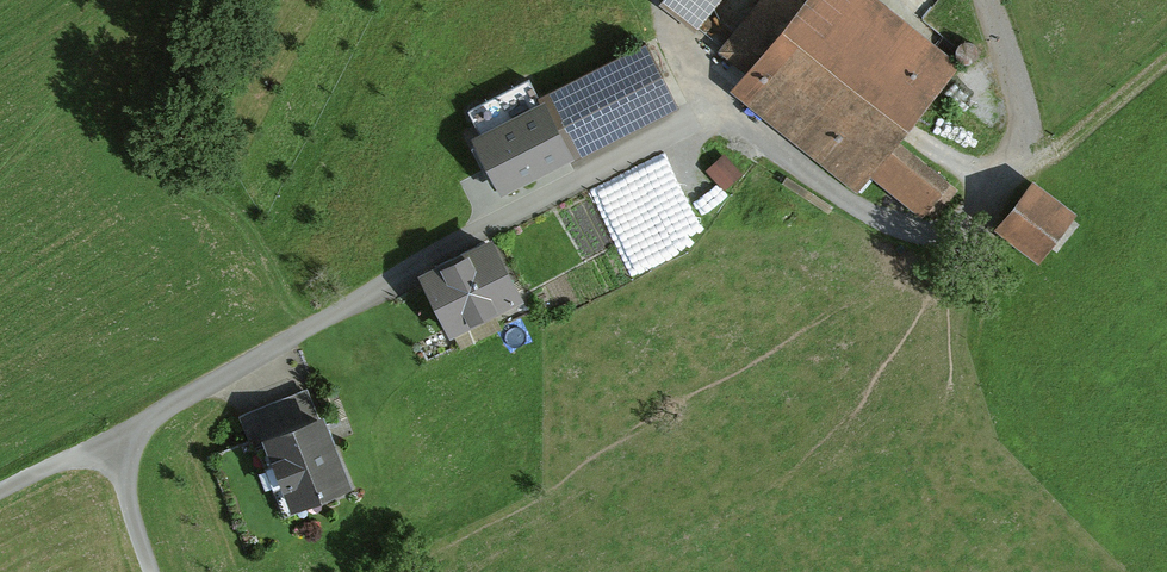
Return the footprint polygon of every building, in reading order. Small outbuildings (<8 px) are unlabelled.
[(694,23),(713,0),(665,0),(694,23)] [(726,47),(749,66),(734,85),(860,189),(874,173),(926,216),(956,180),(903,136),(965,62),(890,0),(765,0),(726,47)] [(654,42),(469,128),(504,201),(579,166),(572,151),(681,100),(654,42)] [(741,175),(725,153),(707,166),(724,188),(741,175)] [(1081,209),(1038,177),(1000,227),(1042,260),(1081,209)] [(605,210),(634,274),(681,252),(652,188),(605,210)] [(419,276),(448,337),(525,301),(497,240),(419,276)] [(325,414),(264,435),(289,506),(350,485),(325,414)]
